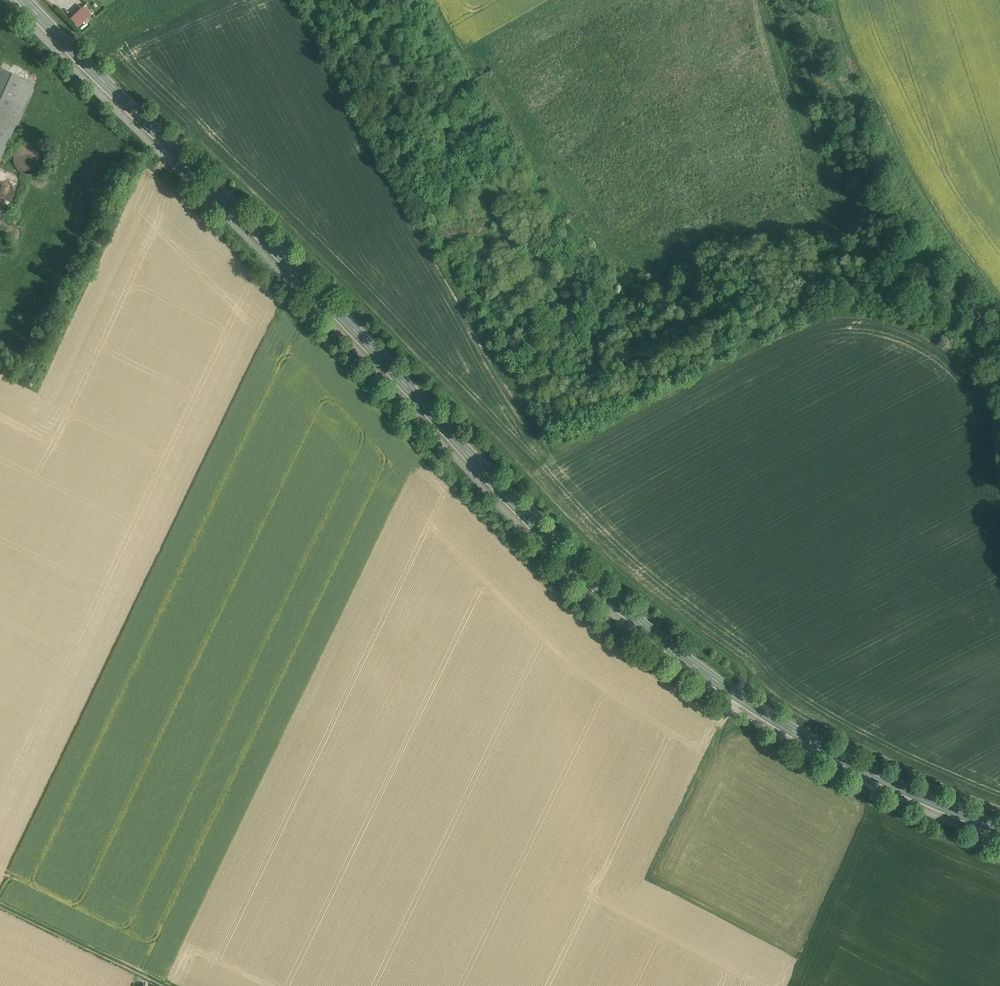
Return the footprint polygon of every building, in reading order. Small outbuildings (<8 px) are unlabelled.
[(84,4),(70,17),(79,26),(93,13),(84,4)] [(0,68),(0,158),(34,83),(0,68)] [(43,164),(45,159),(43,153),(40,148),(35,144),(29,143),(23,145),(18,148),(15,153),(14,159),(15,165),(18,170),(23,173),(29,174),(35,173),(40,169),(43,164)]
